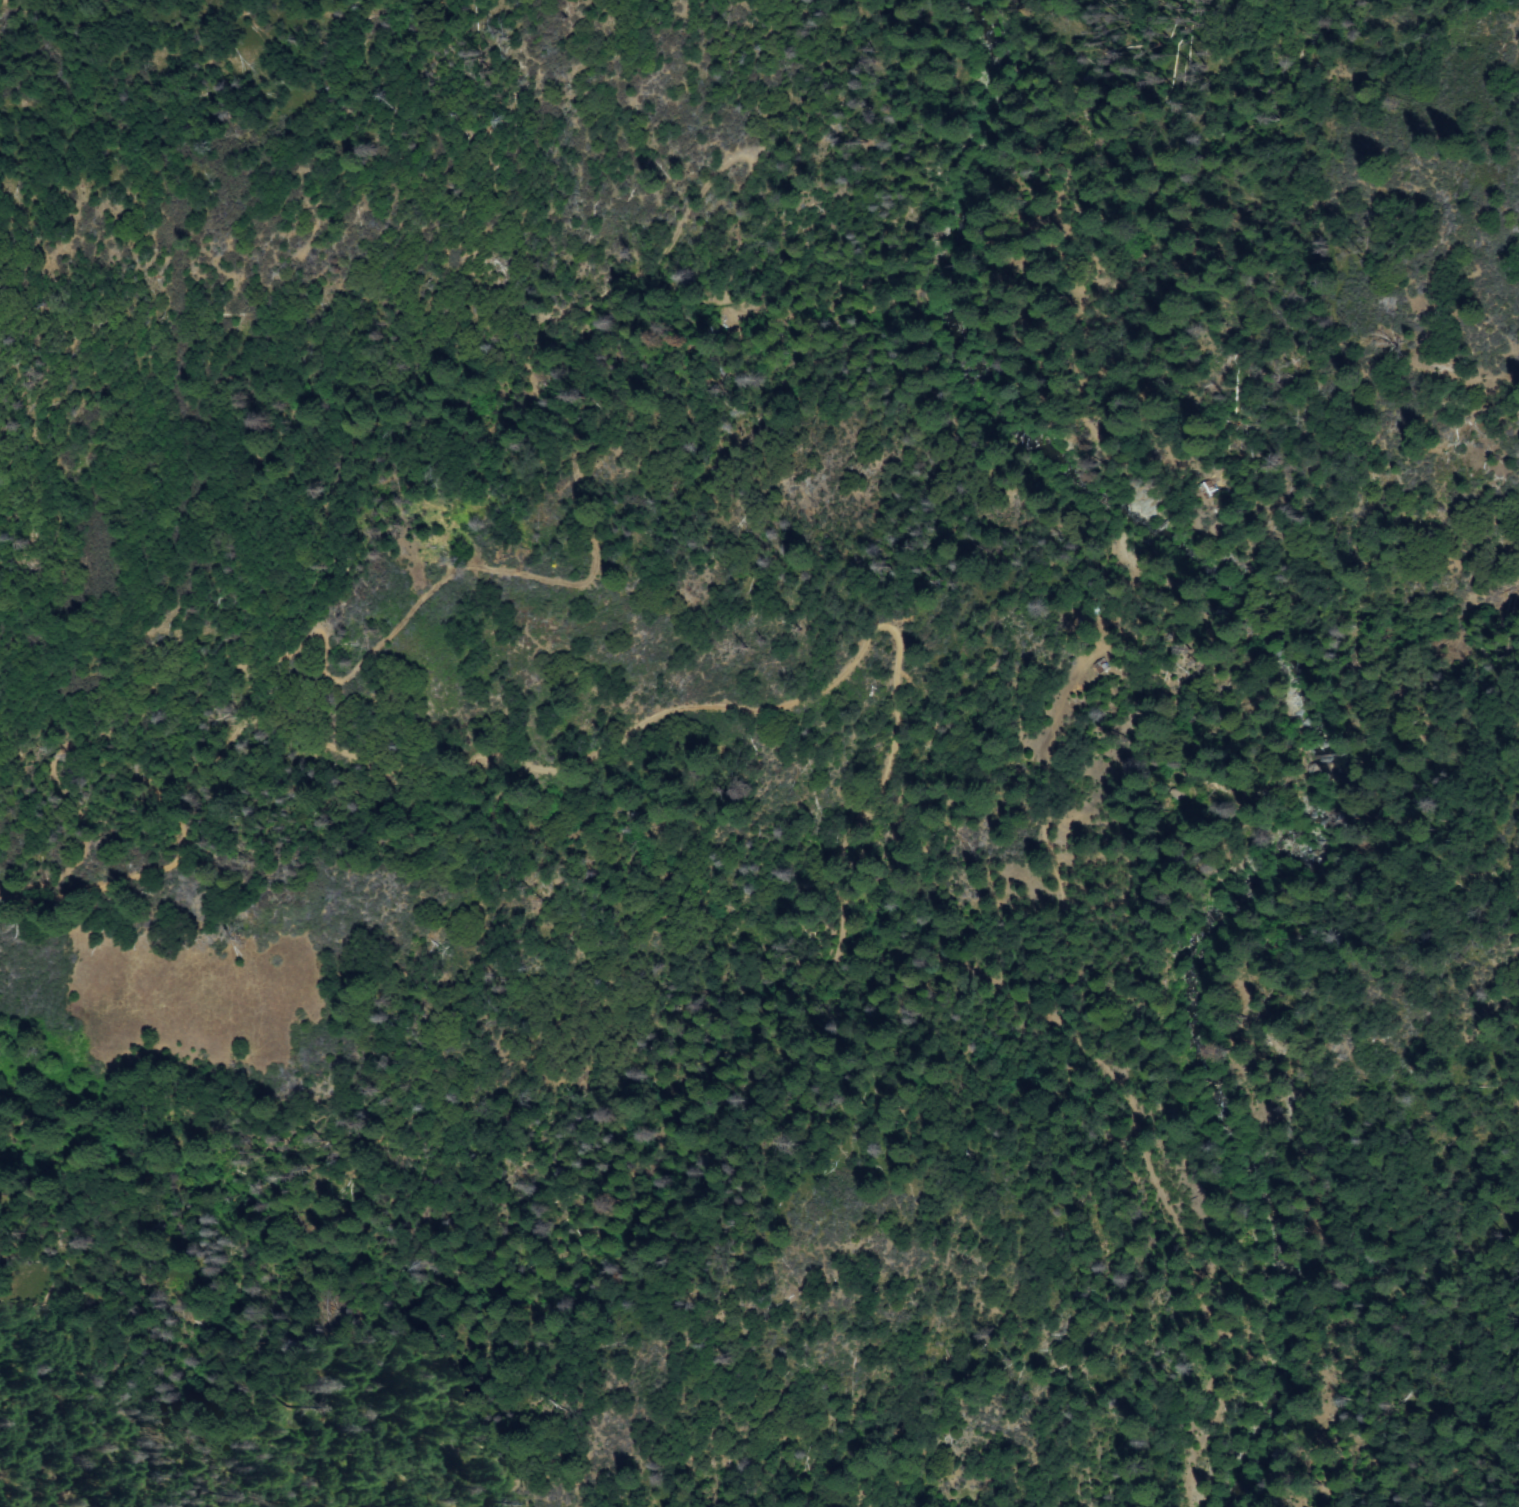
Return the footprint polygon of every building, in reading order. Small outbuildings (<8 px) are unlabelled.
[(1091,664),(1102,656),(1109,667),(1099,675),(1091,664)]
